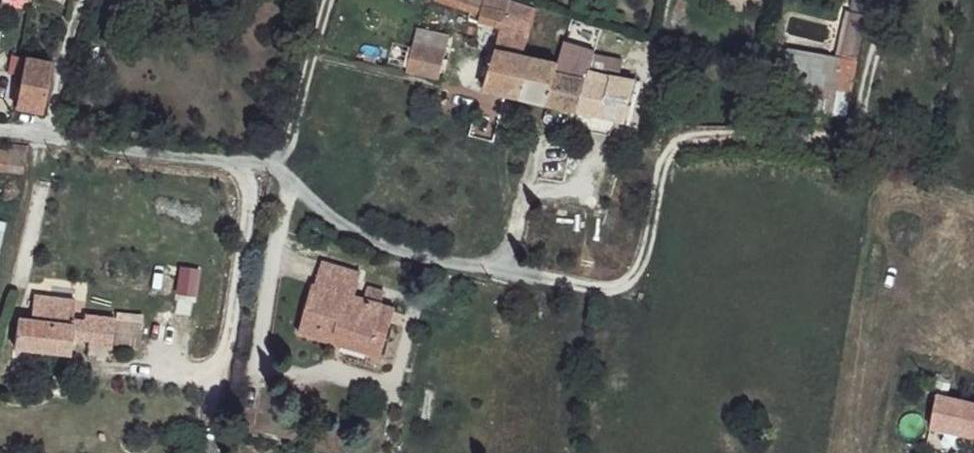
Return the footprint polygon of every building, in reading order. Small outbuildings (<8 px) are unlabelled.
[(471,7),(463,35),(474,39),(481,22),(502,28),(510,0),(445,0),(471,7)] [(511,0),(510,0),(502,28),(498,46),(516,51),(528,54),(540,10),(511,0)] [(843,55),(859,59),(873,0),(856,0),(843,55)] [(444,50),(414,43),(406,69),(438,76),(444,50)] [(839,54),(794,43),(790,59),(835,70),(839,54)] [(516,51),(498,46),(486,88),(505,95),(516,51)] [(528,54),(516,51),(505,95),(548,103),(558,72),(559,61),(528,54)] [(51,63),(26,56),(13,103),(40,109),(51,63)] [(591,80),(558,72),(548,103),(582,110),(591,80)] [(612,73),(607,83),(591,80),(582,110),(628,120),(636,80),(612,73)] [(25,168),(29,150),(7,143),(4,149),(0,149),(0,165),(25,168)] [(363,263),(324,252),(301,329),(373,347),(386,295),(384,280),(370,276),(368,288),(360,286),(363,263)] [(75,297),(30,294),(29,315),(73,318),(75,297)] [(398,296),(386,295),(373,347),(385,350),(398,296)] [(92,310),(94,318),(116,319),(115,310),(92,310)] [(29,315),(19,314),(19,347),(69,350),(73,318),(29,315)] [(116,319),(94,318),(92,331),(113,330),(116,319)] [(939,393),(930,430),(973,442),(973,403),(939,393)] [(758,425),(749,421),(743,436),(756,443),(758,425)]
